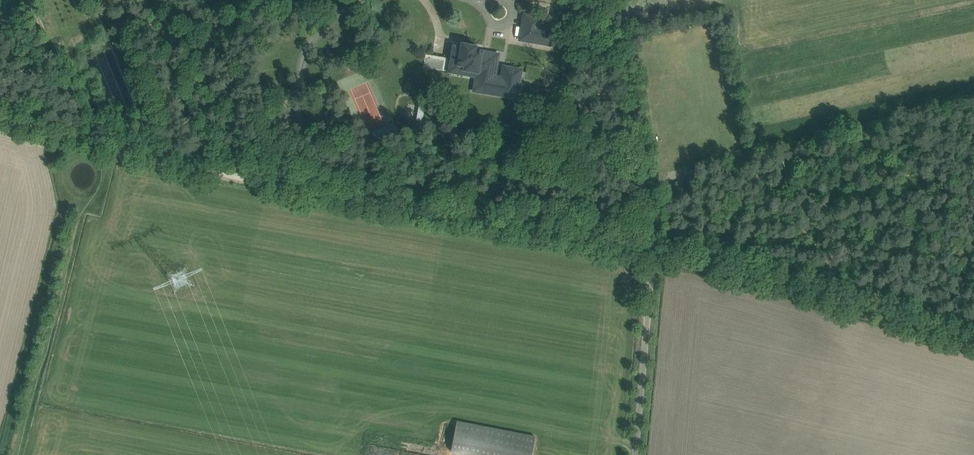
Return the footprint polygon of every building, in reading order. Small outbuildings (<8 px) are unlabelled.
[(525,15),(521,40),(547,44),(550,28),(540,26),(541,18),(525,15)] [(463,45),(460,65),(466,66),(465,70),(478,72),(477,76),(476,83),(475,91),(516,98),(521,70),(504,67),(502,79),(494,77),(497,59),(481,57),(482,52),(481,52),(475,51),(476,47),(463,45)] [(693,188),(697,187),(694,177),(670,185),(672,193),(692,186),(693,188)] [(451,451),(471,454),(532,454),(535,437),(457,421),(451,451)] [(370,445),(369,454),(416,454),(416,453),(370,445)]
